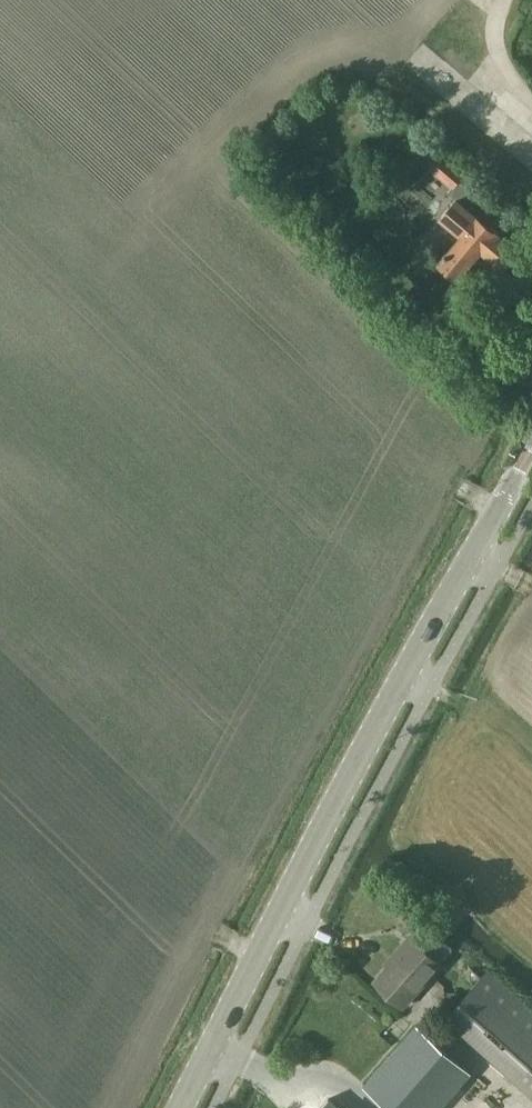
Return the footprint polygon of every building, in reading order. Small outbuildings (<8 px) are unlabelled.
[(476,214),(470,209),(486,190),(442,154),(430,169),(452,187),(447,192),(455,198),(444,211),(464,228),(433,266),(452,282),(481,246),(504,265),(517,249),(499,234),(500,232),(477,213),(476,214)] [(404,1004),(443,963),(441,961),(453,947),(428,926),(415,941),(418,944),(382,985),(404,1004)] [(491,968),(447,1016),(531,1092),(531,1005),(491,968)] [(472,1071),(419,1024),(365,1084),(393,1107),(439,1107),(472,1071)] [(331,1098),(321,1107),(342,1107),(331,1098)]
